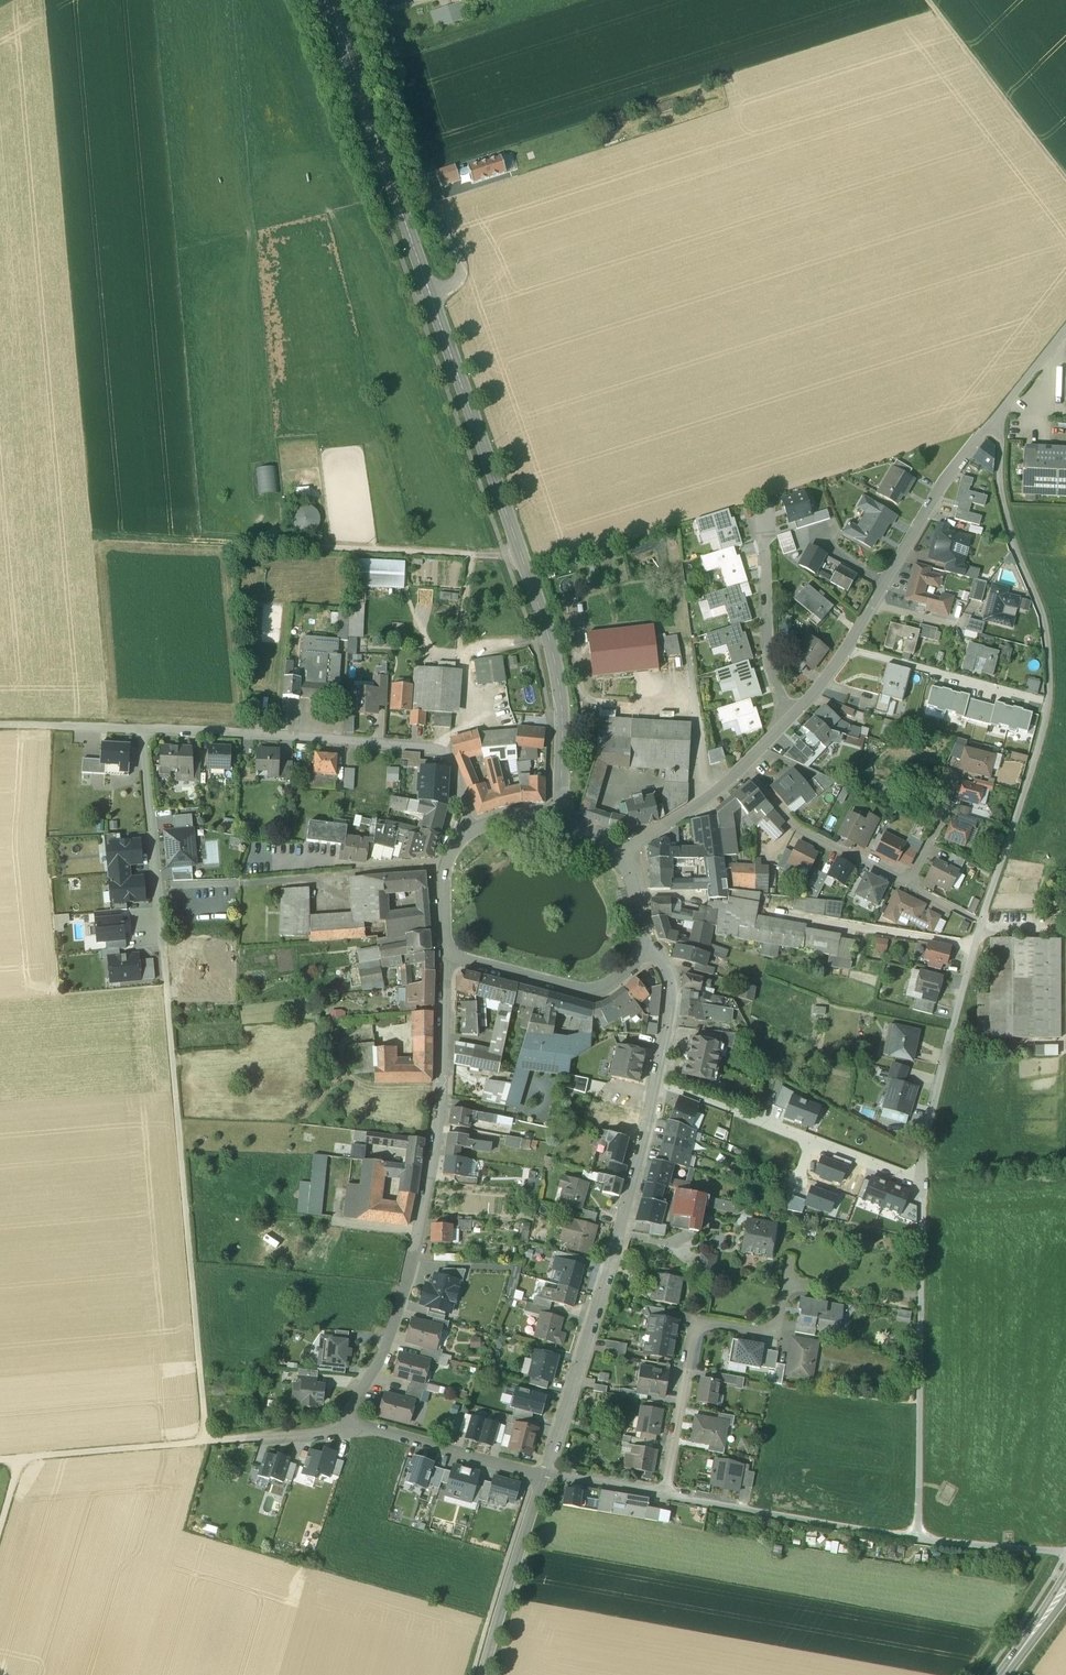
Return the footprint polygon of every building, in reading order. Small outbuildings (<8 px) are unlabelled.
[(463,3),(450,8),(456,23),(469,18),(463,3)] [(450,8),(433,13),(439,28),(456,23),(450,8)] [(677,99),(655,106),(658,115),(679,108),(677,99)] [(612,119),(603,122),(607,132),(615,129),(612,119)] [(506,174),(501,157),(467,167),(470,177),(472,184),(506,174)] [(470,177),(467,167),(456,171),(455,165),(435,171),(440,186),(470,177)] [(987,442),(973,460),(993,475),(995,447),(987,442)] [(1026,447),(1024,495),(1065,497),(1065,448),(1026,447)] [(912,470),(896,461),(893,468),(895,469),(909,476),(912,470)] [(279,492),(278,466),(257,466),(258,493),(279,492)] [(909,476),(895,469),(880,495),(897,505),(907,488),(909,489),(914,480),(909,476)] [(973,480),(963,477),(961,484),(970,487),(971,487),(973,480)] [(970,487),(961,484),(956,503),(959,504),(955,520),(979,526),(982,517),(968,514),(971,503),(985,507),(987,497),(969,492),(970,487)] [(804,494),(782,501),(789,524),(795,522),(811,517),(804,494)] [(885,510),(864,498),(858,508),(868,515),(870,512),(881,519),(885,510)] [(302,507),(297,510),(294,514),(292,519),(292,524),(295,529),(299,533),(305,534),(310,534),(314,531),(318,527),(320,522),(319,516),(317,512),(312,508),(307,506),(302,507)] [(896,517),(885,510),(881,519),(889,524),(891,526),(896,517)] [(728,511),(695,521),(700,535),(715,530),(722,552),(733,548),(742,546),(735,522),(732,523),(728,511)] [(811,517),(795,522),(797,530),(830,520),(828,512),(811,517)] [(859,531),(854,539),(871,549),(881,531),(884,533),(889,524),(881,519),(870,512),(868,515),(859,531)] [(948,526),(938,524),(932,547),(936,548),(933,560),(947,564),(957,567),(957,566),(961,567),(964,559),(946,554),(949,544),(967,548),(967,549),(967,548),(963,547),(965,537),(947,532),(948,526)] [(859,531),(849,525),(848,527),(847,527),(844,533),(854,539),(859,531)] [(792,539),(790,532),(778,536),(780,543),(792,539)] [(794,545),(792,539),(780,543),(782,549),(794,545)] [(967,548),(949,544),(946,554),(964,559),(967,548)] [(796,552),(794,545),(782,549),(784,556),(796,552)] [(825,556),(809,547),(799,566),(815,574),(823,560),(825,556)] [(722,552),(701,559),(705,572),(720,567),(727,590),(738,586),(747,583),(740,560),(738,561),(733,548),(722,552)] [(1011,553),(1004,562),(1016,565),(1011,553)] [(405,563),(359,561),(358,587),(404,589),(405,563)] [(850,569),(840,564),(830,583),(848,592),(856,576),(848,572),(850,569)] [(978,572),(961,567),(957,566),(957,567),(947,564),(945,572),(963,577),(976,580),(978,572)] [(925,567),(915,565),(910,583),(914,584),(912,590),(910,601),(927,605),(934,607),(936,598),(923,595),(926,584),(939,588),(942,578),(923,573),(925,567)] [(987,583),(974,580),(969,599),(982,603),(987,583)] [(833,608),(807,585),(804,589),(797,598),(795,601),(821,622),(833,608)] [(1020,599),(1001,594),(1003,588),(993,585),(988,604),(992,605),(987,622),(1012,628),(1014,619),(1001,616),(1003,605),(1017,609),(1020,599)] [(727,590),(705,596),(710,610),(725,605),(731,627),(739,625),(752,621),(745,598),(742,599),(738,586),(727,590)] [(801,586),(793,596),(797,598),(804,589),(801,586)] [(431,603),(432,590),(419,590),(418,603),(431,603)] [(439,599),(457,601),(458,594),(440,592),(439,599)] [(952,599),(941,596),(940,599),(936,598),(934,607),(927,605),(925,610),(948,616),(952,599)] [(1022,600),(1019,609),(1028,611),(1031,603),(1022,600)] [(637,616),(623,616),(623,626),(637,626),(637,616)] [(985,623),(969,619),(966,631),(978,634),(981,635),(985,623)] [(349,624),(338,623),(338,640),(339,640),(339,641),(348,642),(348,639),(349,624)] [(919,631),(890,624),(884,648),(893,650),(896,637),(907,639),(903,653),(913,655),(918,637),(920,631),(919,631)] [(731,627),(706,635),(711,649),(726,644),(733,666),(748,661),(753,660),(746,637),(743,638),(739,625),(731,627)] [(930,628),(920,625),(919,631),(920,631),(918,637),(927,639),(930,628)] [(654,626),(588,634),(593,678),(659,670),(656,644),(655,637),(654,626)] [(937,629),(930,628),(927,639),(934,641),(937,629)] [(978,634),(966,631),(964,637),(976,640),(978,634)] [(664,635),(655,637),(656,644),(666,642),(664,635)] [(338,640),(303,638),(300,680),(301,680),(299,699),(337,702),(341,656),(338,656),(339,641),(339,640),(338,640)] [(356,639),(348,639),(348,642),(347,655),(356,655),(356,639)] [(810,639),(797,657),(807,665),(812,669),(826,651),(810,639)] [(666,642),(656,644),(659,670),(683,667),(678,640),(666,642)] [(998,652),(970,645),(964,669),(972,671),(976,658),(986,661),(983,674),(993,677),(998,658),(999,652),(998,652)] [(1010,649),(1000,646),(998,652),(999,652),(998,658),(1007,660),(1010,649)] [(797,657),(792,654),(786,662),(800,673),(807,665),(797,657)] [(502,657),(490,659),(494,684),(506,682),(502,657)] [(490,659),(474,661),(478,686),(494,684),(490,659)] [(733,666),(715,672),(719,686),(734,681),(741,703),(750,700),(762,696),(754,673),(752,674),(748,661),(733,666)] [(293,662),(286,662),(285,679),(293,679),(293,675),(289,675),(289,672),(290,672),(292,671),(293,662)] [(911,671),(887,665),(882,685),(884,686),(881,696),(890,699),(902,702),(911,671)] [(429,669),(415,668),(412,712),(425,713),(426,713),(429,669)] [(446,670),(429,669),(426,713),(435,713),(452,715),(455,671),(446,670)] [(387,677),(375,677),(374,692),(377,693),(377,700),(386,700),(387,677)] [(293,679),(285,679),(283,698),(299,700),(299,699),(301,680),(300,680),(293,679)] [(1025,692),(1037,695),(1040,684),(1028,681),(1025,692)] [(413,687),(393,686),(392,710),(411,711),(413,687)] [(945,714),(946,712),(951,692),(951,691),(943,689),(942,690),(932,687),(927,707),(937,709),(936,711),(945,714)] [(366,690),(353,689),(352,702),(354,705),(354,714),(376,715),(377,700),(377,693),(374,692),(366,692),(366,690)] [(960,695),(951,692),(946,712),(955,714),(954,716),(964,718),(969,700),(970,696),(960,694),(960,695)] [(881,696),(879,695),(874,711),(886,714),(890,699),(881,696)] [(741,703),(717,710),(722,724),(737,719),(742,735),(762,729),(757,712),(754,713),(750,700),(741,703)] [(994,706),(969,700),(964,718),(989,725),(994,706)] [(1000,726),(1008,728),(1013,709),(1004,707),(1005,706),(995,703),(994,706),(989,725),(999,728),(1000,726)] [(841,704),(838,711),(850,716),(853,709),(841,704)] [(839,721),(824,707),(814,718),(828,731),(829,731),(839,721)] [(1014,708),(1013,709),(1008,728),(1008,730),(1017,733),(1018,730),(1027,733),(1033,714),(1023,711),(1023,710),(1014,708)] [(425,713),(412,712),(411,725),(424,726),(425,713)] [(452,715),(435,713),(434,727),(451,728),(452,715)] [(342,732),(351,732),(352,716),(342,715),(342,732)] [(828,731),(814,718),(803,729),(809,734),(800,743),(800,744),(802,745),(811,754),(820,744),(818,742),(828,731)] [(597,753),(585,794),(578,816),(599,823),(601,819),(600,819),(602,814),(592,810),(596,799),(595,799),(605,765),(630,768),(632,722),(632,721),(599,719),(598,737),(597,753)] [(839,721),(829,731),(841,735),(848,737),(858,740),(861,730),(851,727),(839,721)] [(863,724),(854,721),(851,727),(861,730),(863,724)] [(691,725),(632,722),(630,768),(669,770),(688,771),(691,725)] [(545,731),(517,728),(517,735),(516,747),(543,749),(545,731)] [(841,735),(829,731),(828,731),(818,742),(820,744),(825,749),(832,741),(838,743),(841,735)] [(477,733),(451,740),(456,757),(464,755),(482,750),(477,733)] [(517,735),(489,737),(492,760),(494,760),(516,759),(516,752),(515,746),(516,747),(517,735)] [(967,741),(958,738),(955,744),(956,744),(966,747),(967,741)] [(798,741),(784,757),(804,767),(809,761),(802,755),(804,752),(800,748),(802,745),(800,744),(800,743),(798,741)] [(115,743),(112,746),(102,745),(100,761),(100,764),(111,764),(111,765),(120,765),(120,772),(129,773),(130,747),(124,747),(122,744),(115,743)] [(820,744),(811,754),(814,756),(813,757),(816,759),(825,749),(820,744)] [(966,747),(956,744),(951,755),(963,758),(965,749),(966,747)] [(811,754),(802,745),(800,748),(804,752),(802,755),(809,761),(813,757),(814,756),(811,754)] [(191,749),(160,747),(159,776),(170,776),(171,772),(176,773),(176,775),(177,775),(177,781),(193,780),(192,766),(191,749)] [(230,749),(209,748),(209,769),(229,769),(230,749)] [(722,748),(715,750),(719,763),(726,761),(722,748)] [(995,757),(965,749),(963,758),(960,769),(989,777),(995,757)] [(279,750),(258,750),(256,777),(277,778),(278,778),(278,762),(279,750)] [(715,750),(709,752),(711,766),(719,763),(715,750)] [(527,751),(516,752),(516,759),(518,770),(529,769),(527,751)] [(420,754),(402,752),(402,760),(408,760),(408,768),(419,768),(426,768),(427,761),(420,761),(420,754)] [(1008,758),(1027,763),(1028,756),(1009,752),(1008,758)] [(329,755),(325,754),(324,755),(316,754),(315,774),(328,775),(336,776),(337,773),(338,768),(337,767),(337,766),(337,756),(329,755)] [(470,770),(467,761),(464,755),(456,757),(466,783),(474,780),(473,777),(470,770)] [(100,764),(100,761),(83,760),(82,774),(120,776),(120,772),(120,765),(111,765),(111,764),(100,764)] [(494,760),(492,760),(485,761),(489,778),(491,784),(492,787),(500,785),(501,785),(494,760)] [(293,762),(278,762),(278,778),(277,778),(277,779),(293,780),(293,762)] [(386,767),(386,781),(398,781),(398,767),(386,767)] [(426,768),(419,768),(417,801),(421,802),(447,807),(449,770),(426,768)] [(354,789),(354,769),(345,769),(344,788),(354,789)] [(529,769),(518,770),(519,777),(526,777),(529,777),(529,769)] [(688,771),(669,770),(668,784),(688,785),(689,771),(688,771)] [(806,785),(793,770),(771,788),(787,807),(800,796),(806,803),(814,796),(815,796),(806,785)] [(328,775),(315,774),(314,782),(314,789),(335,790),(335,783),(324,783),(324,779),(328,779),(328,775)] [(820,774),(806,785),(815,796),(814,796),(816,798),(836,782),(820,774)] [(530,780),(529,777),(526,777),(519,777),(520,788),(522,803),(545,804),(545,781),(543,780),(530,780)] [(474,780),(466,783),(469,790),(477,787),(474,780)] [(993,785),(974,780),(972,786),(982,789),(991,792),(993,785)] [(771,808),(750,783),(733,798),(740,807),(748,815),(754,810),(755,812),(757,811),(758,813),(760,812),(763,815),(771,808)] [(688,785),(668,784),(665,793),(688,795),(688,785)] [(972,786),(963,784),(959,799),(964,800),(963,801),(971,803),(971,802),(978,804),(982,789),(972,786)] [(486,795),(482,785),(477,787),(469,790),(478,815),(491,811),(498,809),(493,793),(486,795)] [(501,793),(500,785),(492,787),(493,793),(498,809),(513,805),(511,791),(501,793)] [(520,788),(511,791),(513,805),(522,803),(520,788)] [(688,795),(665,793),(661,807),(664,819),(687,804),(688,795)] [(401,799),(392,797),(390,806),(400,808),(401,799)] [(652,798),(626,804),(629,820),(631,829),(657,823),(654,809),(652,798)] [(733,798),(726,804),(733,813),(740,807),(733,798)] [(447,807),(421,802),(401,799),(400,808),(418,811),(418,813),(426,815),(443,819),(447,807)] [(629,820),(626,804),(619,805),(622,818),(629,820)] [(726,804),(716,812),(717,819),(722,857),(723,857),(737,855),(731,814),(733,813),(726,804)] [(661,807),(654,809),(657,823),(664,819),(661,807)] [(771,808),(763,815),(766,818),(773,811),(771,808)] [(784,824),(773,811),(766,818),(759,824),(771,837),(778,830),(784,824)] [(612,817),(602,814),(600,819),(601,819),(599,823),(609,826),(610,822),(612,817)] [(368,826),(369,818),(354,815),(353,823),(368,826)] [(443,819),(426,815),(424,822),(441,827),(443,819)] [(622,818),(612,815),(612,817),(610,822),(609,826),(626,830),(631,829),(629,820),(622,818)] [(866,823),(856,843),(864,847),(878,820),(869,815),(866,822),(866,823)] [(978,820),(959,815),(956,822),(971,827),(971,828),(975,829),(978,820)] [(174,817),(175,832),(193,830),(192,816),(174,817)] [(854,820),(848,817),(839,836),(855,845),(856,843),(866,823),(866,822),(859,819),(854,820)] [(348,825),(309,819),(305,841),(342,846),(345,846),(346,838),(348,825)] [(717,819),(699,821),(701,836),(703,850),(704,860),(723,860),(723,857),(722,857),(717,819)] [(386,822),(377,820),(375,820),(375,822),(376,822),(374,842),(374,844),(381,845),(384,832),(383,832),(386,822)] [(956,822),(953,820),(945,840),(963,847),(971,828),(971,827),(956,822)] [(699,821),(692,822),(694,836),(701,836),(699,821)] [(418,830),(392,824),(386,822),(383,832),(384,832),(381,845),(395,848),(396,842),(404,844),(401,857),(407,859),(414,859),(414,857),(417,858),(428,858),(429,853),(434,855),(439,835),(418,830)] [(424,822),(421,822),(418,830),(439,835),(441,827),(424,822)] [(545,826),(538,825),(537,836),(544,837),(545,826)] [(677,828),(669,833),(665,839),(665,840),(669,843),(669,850),(678,850),(677,828)] [(175,832),(165,833),(168,868),(179,868),(179,866),(186,865),(186,858),(196,858),(193,830),(175,832)] [(778,830),(771,837),(776,842),(782,835),(778,830)] [(120,835),(105,836),(105,845),(109,845),(109,844),(121,843),(120,835)] [(905,844),(894,839),(893,842),(884,837),(875,855),(895,865),(897,861),(904,847),(905,844)] [(374,842),(346,838),(345,846),(342,846),(340,860),(354,862),(354,861),(366,862),(368,850),(369,850),(373,847),(374,844),(374,842)] [(665,839),(648,847),(649,861),(669,860),(669,850),(669,843),(665,840),(665,839)] [(121,843),(109,844),(109,845),(110,856),(108,856),(109,867),(128,865),(142,864),(140,841),(121,843)] [(811,849),(799,842),(793,853),(788,863),(792,865),(799,869),(804,867),(809,870),(817,855),(813,852),(811,849)] [(904,847),(897,861),(909,867),(916,853),(904,847)] [(786,849),(777,867),(788,872),(792,865),(788,863),(793,853),(786,849)] [(678,860),(678,850),(669,850),(669,860),(678,860)] [(678,850),(678,860),(693,860),(704,860),(703,850),(678,850)] [(965,861),(952,855),(946,866),(958,873),(959,874),(965,861)] [(854,868),(838,859),(829,875),(834,878),(832,880),(834,881),(844,886),(854,868)] [(669,860),(649,861),(650,891),(689,890),(689,881),(672,882),(672,876),(670,876),(669,868),(669,860)] [(678,860),(669,860),(669,868),(694,868),(693,860),(678,860)] [(704,860),(693,860),(694,868),(697,868),(696,881),(696,890),(696,891),(708,890),(709,900),(728,899),(731,901),(725,870),(723,860),(704,860)] [(946,866),(936,861),(926,880),(936,885),(944,889),(951,887),(958,873),(946,866)] [(128,865),(109,867),(110,874),(129,873),(128,865)] [(737,873),(732,873),(734,891),(754,892),(754,887),(754,870),(736,868),(737,873)] [(731,869),(725,870),(731,901),(758,904),(760,894),(734,892),(732,873),(731,869)] [(759,870),(754,870),(754,887),(766,887),(767,870),(759,870)] [(815,872),(808,886),(814,889),(821,875),(815,872)] [(129,873),(110,874),(110,881),(130,880),(129,873)] [(426,873),(393,875),(393,892),(418,890),(427,890),(426,873)] [(420,910),(385,914),(384,892),(393,892),(393,875),(352,879),(351,879),(350,880),(350,881),(352,917),(352,923),(358,924),(364,924),(385,922),(387,939),(407,936),(430,932),(427,900),(419,900),(420,910)] [(829,875),(823,884),(830,888),(834,881),(832,880),(834,878),(829,875)] [(885,886),(867,876),(857,895),(865,899),(865,900),(867,901),(868,900),(876,904),(885,886)] [(130,880),(110,881),(111,893),(113,892),(114,904),(126,903),(145,902),(143,879),(130,880)] [(936,885),(926,880),(923,886),(933,891),(936,885)] [(309,889),(283,890),(282,901),(296,901),(309,901),(309,889)] [(427,890),(418,890),(419,900),(427,900),(427,890)] [(917,902),(904,895),(904,896),(897,893),(885,917),(896,922),(899,915),(923,927),(926,920),(919,916),(924,906),(917,903),(917,902)] [(670,899),(651,900),(652,916),(653,919),(663,917),(671,918),(671,911),(670,905),(678,906),(678,900),(670,899)] [(758,904),(731,901),(728,899),(709,900),(707,909),(712,910),(718,911),(751,915),(756,915),(758,904)] [(826,902),(808,900),(807,912),(824,914),(826,902)] [(296,901),(282,901),(280,936),(294,937),(296,901)] [(309,901),(296,901),(294,937),(301,937),(309,936),(310,936),(309,920),(309,901)] [(842,903),(826,902),(824,914),(823,917),(839,920),(842,903)] [(127,910),(126,903),(114,904),(110,904),(111,911),(119,911),(127,910)] [(699,907),(689,904),(688,910),(698,912),(699,907)] [(707,909),(703,908),(700,923),(709,926),(712,910),(707,909)] [(111,911),(95,913),(98,944),(107,943),(124,942),(123,926),(120,926),(119,911),(111,911)] [(694,916),(671,911),(671,918),(693,922),(694,916)] [(806,927),(751,917),(751,915),(718,911),(715,935),(773,946),(778,947),(802,951),(805,935),(806,927)] [(938,918),(929,913),(926,920),(923,927),(932,931),(938,918)] [(352,917),(309,920),(310,936),(309,936),(309,943),(366,938),(364,924),(358,924),(352,923),(352,917)] [(663,917),(653,919),(656,927),(666,924),(663,917)] [(700,923),(697,923),(692,943),(691,949),(707,953),(713,927),(709,926),(700,923)] [(666,924),(656,927),(660,941),(675,945),(677,939),(678,936),(669,933),(666,924)] [(400,945),(379,949),(381,960),(400,957),(406,956),(431,951),(430,932),(407,936),(408,947),(400,948),(400,945)] [(840,941),(805,935),(802,951),(829,956),(836,957),(840,941)] [(885,952),(886,939),(874,938),(873,951),(885,952)] [(692,943),(677,939),(675,945),(678,946),(691,949),(692,943)] [(1047,940),(990,940),(990,1039),(1047,1039),(1047,984),(1047,951),(1047,940)] [(1061,940),(1047,940),(1047,951),(1061,951),(1061,940)] [(854,943),(840,941),(836,957),(851,960),(854,943)] [(124,942),(107,943),(108,951),(119,951),(125,950),(124,942)] [(939,946),(929,943),(924,959),(930,961),(942,964),(946,965),(950,948),(939,945),(939,946)] [(691,949),(678,946),(674,959),(695,965),(705,967),(705,966),(708,954),(691,949)] [(728,952),(709,946),(707,953),(724,961),(728,952)] [(772,947),(765,946),(763,954),(776,957),(778,947),(773,946),(772,947)] [(379,949),(357,953),(359,964),(381,960),(379,949)] [(120,957),(119,951),(102,952),(102,959),(110,958),(120,957)] [(1061,951),(1047,951),(1047,984),(1061,984),(1061,951)] [(434,953),(406,956),(406,965),(410,965),(410,966),(420,964),(420,968),(423,968),(423,972),(434,972),(434,953)] [(110,958),(111,978),(120,977),(120,982),(140,981),(139,961),(139,956),(110,958)] [(836,957),(829,956),(827,967),(849,971),(851,960),(836,957)] [(381,960),(382,967),(402,964),(400,957),(381,960)] [(154,960),(139,961),(140,981),(155,980),(154,960)] [(942,964),(930,961),(928,967),(941,971),(942,964)] [(358,968),(362,992),(381,989),(377,965),(358,968)] [(406,965),(401,966),(402,986),(408,986),(412,985),(410,966),(410,965),(406,965)] [(705,967),(695,965),(694,971),(713,976),(715,969),(705,966),(705,967)] [(434,972),(423,972),(423,984),(422,1006),(433,1006),(434,972),(433,972),(434,972)] [(480,976),(463,972),(457,976),(456,992),(462,993),(475,996),(480,976)] [(942,978),(920,972),(915,992),(924,995),(924,993),(937,997),(942,978)] [(702,979),(684,975),(682,989),(699,993),(700,987),(710,989),(711,985),(713,985),(713,983),(711,982),(702,980),(702,979)] [(499,981),(480,976),(475,996),(476,1003),(476,1008),(484,1008),(483,999),(494,1001),(499,981)] [(640,984),(635,979),(623,989),(635,1004),(641,1000),(640,999),(647,995),(639,985),(640,984)] [(518,986),(499,981),(494,1001),(504,1004),(513,1006),(514,1001),(518,986)] [(412,985),(408,986),(408,1002),(408,1006),(416,1006),(422,1006),(423,984),(412,985)] [(1061,984),(1047,984),(1047,1039),(1060,1039),(1061,984)] [(755,988),(742,985),(738,998),(753,1003),(755,988)] [(539,991),(518,986),(514,1001),(529,1005),(535,1006),(536,1006),(539,991)] [(662,986),(653,988),(650,1017),(658,1018),(662,986)] [(623,989),(618,993),(627,1005),(630,1003),(638,1014),(641,1012),(623,989)] [(549,994),(539,991),(536,1006),(545,1009),(549,994)] [(697,994),(683,991),(682,1002),(696,1004),(697,1000),(698,993),(697,993),(697,994)] [(475,996),(462,993),(462,1003),(476,1003),(475,996)] [(627,1005),(618,993),(610,1000),(615,1007),(620,1017),(622,1020),(629,1016),(631,1019),(638,1014),(630,1003),(627,1005)] [(710,996),(698,993),(697,1000),(710,1002),(710,996)] [(937,997),(924,993),(924,995),(922,1001),(935,1005),(937,997)] [(594,1006),(549,994),(545,1009),(544,1019),(554,1020),(556,1010),(582,1018),(592,1020),(593,1019),(593,1016),(594,1006)] [(733,1001),(728,999),(727,1009),(732,1010),(739,1011),(733,1001)] [(610,1000),(603,1004),(594,1006),(593,1016),(593,1019),(593,1018),(599,1016),(600,1019),(604,1026),(620,1017),(615,1007),(610,1000)] [(932,1015),(935,1005),(922,1001),(919,1012),(932,1015)] [(408,1002),(400,1002),(400,1014),(417,1012),(416,1006),(408,1006),(408,1002)] [(696,1004),(682,1002),(680,1018),(695,1019),(695,1021),(704,1022),(705,1017),(706,1006),(696,1004)] [(476,1003),(462,1003),(462,1011),(466,1011),(466,1030),(477,1031),(476,1008),(476,1003)] [(513,1006),(504,1004),(493,1054),(502,1056),(507,1031),(513,1006)] [(529,1005),(525,1014),(521,1029),(528,1031),(532,1017),(532,1016),(535,1006),(529,1005)] [(727,1009),(706,1006),(705,1017),(713,1017),(713,1020),(731,1022),(732,1010),(727,1009)] [(484,1008),(476,1008),(477,1028),(485,1028),(484,1008)] [(432,1013),(417,1013),(414,1013),(414,1039),(432,1039),(432,1013)] [(373,1017),(350,1018),(351,1026),(373,1024),(373,1017)] [(544,1019),(532,1017),(528,1031),(527,1033),(542,1035),(552,1037),(554,1020),(544,1019)] [(350,1018),(332,1019),(333,1030),(351,1029),(351,1026),(350,1018)] [(582,1035),(569,1038),(559,1038),(553,1074),(569,1076),(571,1061),(591,1049),(592,1020),(582,1018),(582,1035)] [(647,1024),(645,1035),(645,1036),(656,1036),(658,1026),(647,1024)] [(919,1032),(895,1027),(889,1056),(913,1062),(919,1032)] [(542,1035),(527,1033),(516,1068),(529,1070),(536,1071),(542,1035)] [(736,1034),(722,1033),(719,1045),(722,1046),(722,1047),(733,1049),(736,1034)] [(552,1037),(542,1035),(536,1071),(553,1074),(559,1038),(552,1037)] [(432,1039),(414,1039),(417,1049),(432,1048),(432,1039)] [(717,1045),(691,1039),(689,1048),(691,1048),(689,1054),(688,1054),(684,1056),(687,1061),(688,1061),(687,1067),(685,1066),(683,1075),(709,1081),(711,1074),(713,1075),(716,1073),(720,1055),(718,1053),(716,1052),(717,1045)] [(646,1052),(618,1046),(611,1078),(639,1084),(646,1052)] [(475,1050),(455,1047),(454,1065),(471,1068),(475,1051),(475,1050)] [(393,1048),(374,1049),(375,1071),(375,1083),(401,1083),(401,1067),(394,1067),(393,1051),(393,1048)] [(432,1048),(417,1049),(417,1060),(409,1060),(409,1067),(410,1067),(432,1067),(432,1048)] [(374,1049),(355,1050),(355,1072),(375,1071),(374,1049)] [(493,1054),(475,1051),(471,1068),(498,1073),(502,1056),(493,1054)] [(908,1068),(894,1064),(891,1072),(906,1076),(908,1068)] [(432,1067),(410,1067),(409,1067),(401,1067),(401,1083),(431,1083),(432,1067)] [(529,1070),(516,1068),(514,1074),(514,1075),(511,1085),(505,1106),(518,1109),(529,1070)] [(886,1077),(887,1070),(877,1069),(876,1076),(886,1077)] [(906,1076),(891,1072),(888,1080),(893,1081),(894,1080),(903,1083),(906,1076)] [(903,1083),(894,1080),(893,1081),(885,1110),(909,1117),(917,1087),(903,1083)] [(725,1084),(714,1082),(711,1082),(709,1088),(723,1091),(725,1084)] [(775,1108),(786,1112),(792,1098),(794,1094),(781,1087),(775,1108)] [(699,1104),(681,1096),(678,1103),(697,1111),(699,1104)] [(813,1128),(821,1109),(792,1098),(786,1112),(784,1117),(795,1121),(795,1122),(801,1125),(801,1124),(813,1128)] [(697,1111),(678,1103),(671,1122),(689,1129),(697,1111)] [(477,1113),(452,1108),(449,1126),(469,1129),(471,1120),(476,1120),(477,1113)] [(501,1118),(477,1113),(476,1120),(500,1125),(501,1118)] [(671,1122),(668,1121),(665,1135),(693,1141),(695,1132),(689,1129),(671,1122)] [(526,1133),(511,1130),(509,1137),(525,1140),(526,1133)] [(602,1131),(599,1130),(596,1139),(599,1140),(606,1141),(608,1133),(602,1131)] [(718,1130),(715,1137),(723,1141),(726,1133),(718,1130)] [(409,1138),(367,1133),(366,1143),(384,1145),(384,1146),(408,1149),(409,1138)] [(629,1139),(608,1133),(606,1141),(606,1142),(611,1143),(608,1154),(613,1156),(624,1158),(629,1139)] [(467,1136),(448,1134),(445,1157),(460,1159),(461,1148),(466,1149),(467,1141),(467,1136)] [(693,1141),(665,1135),(662,1149),(690,1155),(693,1141)] [(509,1137),(506,1137),(505,1146),(529,1151),(531,1141),(525,1140),(509,1137)] [(424,1140),(409,1138),(408,1149),(407,1159),(422,1160),(424,1140)] [(492,1144),(467,1141),(466,1149),(491,1152),(492,1144)] [(366,1147),(353,1145),(351,1160),(364,1161),(366,1147)] [(690,1155),(662,1149),(658,1162),(672,1165),(686,1168),(687,1168),(690,1155)] [(323,1156),(314,1155),(311,1184),(311,1185),(308,1214),(322,1216),(327,1165),(322,1164),(323,1156)] [(333,1157),(323,1156),(322,1164),(327,1165),(332,1165),(333,1157)] [(624,1158),(613,1156),(611,1162),(622,1165),(624,1158)] [(833,1156),(831,1162),(846,1168),(850,1169),(852,1163),(833,1156)] [(460,1159),(445,1157),(443,1175),(461,1178),(465,1179),(465,1178),(467,1160),(460,1159)] [(407,1159),(406,1166),(421,1168),(422,1160),(407,1159)] [(832,1181),(840,1184),(846,1168),(831,1162),(822,1159),(816,1175),(822,1177),(821,1178),(832,1182),(832,1181)] [(385,1163),(364,1161),(361,1187),(361,1189),(382,1191),(384,1174),(385,1163)] [(658,1162),(653,1161),(646,1184),(666,1188),(672,1165),(658,1162)] [(622,1165),(611,1162),(607,1177),(622,1181),(626,1166),(622,1165)] [(406,1166),(385,1163),(384,1174),(405,1176),(406,1166)] [(421,1168),(406,1166),(405,1176),(402,1194),(414,1195),(417,1195),(421,1168)] [(687,1168),(686,1168),(682,1183),(690,1185),(694,1170),(687,1168)] [(607,1177),(590,1173),(588,1180),(605,1184),(602,1193),(619,1197),(623,1181),(622,1181),(607,1177)] [(588,1184),(562,1177),(559,1188),(563,1189),(559,1204),(580,1210),(588,1184)] [(478,1179),(465,1178),(465,1179),(461,1178),(460,1185),(477,1187),(478,1179)] [(882,1207),(890,1185),(872,1178),(870,1182),(863,1200),(882,1207)] [(857,1198),(863,1200),(870,1182),(864,1180),(857,1198)] [(682,1183),(675,1182),(673,1190),(688,1193),(690,1185),(682,1183)] [(311,1185),(301,1184),(298,1213),(308,1214),(311,1185)] [(666,1188),(646,1184),(636,1222),(652,1224),(650,1235),(664,1237),(666,1227),(699,1232),(702,1206),(708,1207),(709,1198),(688,1193),(673,1190),(666,1188)] [(361,1187),(348,1185),(347,1198),(359,1199),(361,1189),(361,1187)] [(909,1192),(890,1185),(882,1207),(900,1214),(905,1202),(909,1192)] [(412,1205),(402,1204),(401,1205),(401,1208),(380,1205),(382,1191),(361,1189),(359,1199),(357,1220),(408,1226),(412,1205)] [(807,1202),(805,1205),(821,1211),(822,1210),(830,1213),(835,1198),(812,1189),(807,1202)] [(414,1195),(402,1194),(401,1205),(402,1204),(412,1205),(414,1195)] [(792,1196),(788,1211),(802,1214),(805,1205),(807,1202),(792,1196)] [(359,1199),(347,1198),(345,1217),(345,1218),(346,1219),(357,1220),(359,1199)] [(740,1205),(709,1198),(708,1207),(738,1213),(740,1205)] [(899,1217),(917,1224),(917,1207),(905,1202),(900,1214),(899,1217)] [(598,1214),(583,1210),(581,1217),(596,1221),(598,1214)] [(595,1228),(567,1220),(564,1233),(573,1235),(569,1248),(588,1253),(595,1228)] [(471,1221),(458,1221),(458,1231),(471,1231),(471,1221)] [(776,1226),(748,1221),(742,1252),(761,1255),(760,1258),(772,1260),(775,1244),(773,1243),(776,1226)] [(451,1226),(433,1225),(432,1244),(451,1245),(451,1226)] [(717,1257),(701,1254),(698,1275),(713,1278),(717,1257)] [(584,1259),(568,1255),(566,1261),(583,1266),(584,1259)] [(566,1261),(555,1258),(552,1270),(562,1273),(559,1286),(578,1291),(585,1266),(583,1266),(566,1261)] [(515,1266),(507,1298),(508,1298),(514,1299),(522,1266),(515,1266)] [(466,1270),(443,1269),(441,1277),(459,1281),(459,1282),(462,1283),(466,1270)] [(682,1279),(656,1274),(653,1290),(657,1291),(655,1302),(677,1306),(682,1279)] [(441,1277),(435,1275),(431,1289),(428,1291),(424,1290),(420,1305),(426,1307),(426,1308),(429,1308),(446,1313),(449,1303),(454,1305),(459,1288),(458,1288),(459,1282),(459,1281),(441,1277)] [(578,1291),(559,1286),(557,1292),(544,1288),(541,1299),(552,1302),(573,1308),(578,1291)] [(541,1299),(535,1297),(533,1304),(543,1307),(550,1309),(552,1302),(541,1299)] [(826,1304),(801,1300),(799,1310),(802,1310),(800,1325),(814,1328),(816,1312),(824,1314),(826,1304)] [(533,1304),(527,1303),(525,1312),(540,1316),(541,1313),(542,1314),(543,1307),(533,1304)] [(835,1306),(826,1304),(824,1314),(816,1312),(814,1328),(816,1328),(816,1329),(831,1332),(832,1322),(839,1323),(842,1308),(835,1307),(835,1306)] [(664,1310),(646,1307),(644,1317),(650,1318),(651,1317),(663,1319),(664,1310)] [(446,1313),(429,1308),(427,1317),(433,1318),(444,1321),(446,1313)] [(910,1314),(899,1312),(898,1321),(908,1323),(910,1314)] [(542,1314),(541,1313),(540,1316),(534,1338),(562,1346),(565,1335),(559,1334),(563,1319),(542,1314)] [(663,1319),(651,1317),(650,1318),(647,1334),(676,1339),(679,1322),(663,1319)] [(444,1321),(433,1318),(432,1325),(441,1328),(447,1330),(449,1323),(444,1321)] [(432,1325),(413,1320),(407,1342),(424,1347),(433,1349),(434,1348),(437,1336),(439,1337),(441,1328),(432,1325)] [(814,1328),(800,1325),(797,1324),(795,1333),(815,1336),(816,1329),(816,1328),(814,1328)] [(349,1333),(336,1331),(335,1338),(348,1340),(349,1333)] [(676,1339),(647,1334),(644,1354),(672,1359),(676,1339)] [(335,1338),(322,1337),(319,1365),(332,1366),(346,1367),(347,1367),(348,1357),(350,1357),(351,1351),(349,1350),(350,1340),(348,1340),(335,1338)] [(469,1338),(469,1347),(479,1347),(480,1338),(469,1338)] [(817,1343),(793,1339),(791,1351),(792,1351),(791,1360),(789,1360),(788,1370),(798,1372),(797,1377),(811,1379),(814,1364),(810,1363),(811,1354),(815,1355),(817,1343)] [(760,1369),(760,1367),(763,1350),(764,1346),(733,1340),(729,1364),(760,1369)] [(619,1343),(606,1341),(604,1354),(617,1356),(619,1343)] [(627,1345),(619,1343),(617,1356),(625,1358),(627,1345)] [(443,1351),(434,1348),(433,1349),(424,1347),(422,1353),(440,1358),(441,1358),(443,1351)] [(760,1367),(775,1370),(776,1364),(778,1353),(763,1350),(760,1367)] [(440,1358),(422,1353),(421,1352),(419,1359),(429,1362),(438,1365),(440,1358)] [(557,1357),(536,1352),(536,1353),(533,1355),(532,1358),(534,1361),(530,1377),(549,1382),(551,1382),(557,1357)] [(419,1359),(400,1354),(394,1376),(411,1381),(421,1383),(425,1370),(427,1371),(429,1362),(419,1359)] [(670,1366),(658,1364),(656,1370),(669,1372),(670,1366)] [(785,1366),(776,1364),(775,1370),(773,1384),(782,1385),(785,1366)] [(346,1367),(332,1366),(332,1373),(345,1374),(346,1367)] [(656,1370),(640,1367),(636,1391),(636,1393),(665,1398),(669,1372),(656,1370)] [(609,1381),(610,1374),(599,1373),(599,1380),(609,1381)] [(727,1376),(712,1373),(711,1380),(720,1382),(720,1383),(726,1384),(727,1376)] [(317,1378),(298,1376),(297,1384),(302,1384),(316,1386),(317,1385),(317,1378)] [(743,1378),(727,1376),(726,1384),(736,1386),(736,1387),(742,1388),(744,1379),(743,1379),(743,1378)] [(549,1382),(531,1377),(529,1385),(547,1390),(549,1382)] [(711,1380),(703,1379),(702,1383),(701,1383),(698,1403),(716,1406),(720,1383),(720,1382),(711,1380)] [(421,1383),(411,1381),(410,1387),(424,1391),(425,1392),(427,1384),(421,1383)] [(316,1386),(302,1384),(300,1401),(303,1402),(303,1406),(314,1408),(315,1403),(322,1403),(324,1386),(317,1385),(316,1386)] [(607,1387),(594,1385),(593,1391),(606,1394),(607,1387)] [(424,1391),(410,1387),(408,1386),(404,1399),(414,1402),(414,1403),(420,1404),(424,1391)] [(533,1414),(543,1416),(548,1397),(515,1388),(510,1408),(512,1408),(515,1409),(533,1414)] [(636,1391),(622,1389),(621,1397),(635,1399),(636,1393),(636,1391)] [(404,1399),(385,1394),(379,1416),(406,1423),(410,1411),(412,1411),(414,1403),(414,1402),(404,1399)] [(663,1411),(641,1407),(637,1432),(657,1436),(658,1436),(663,1411)] [(515,1409),(513,1417),(514,1417),(528,1421),(531,1421),(533,1414),(515,1409)] [(486,1420),(472,1416),(465,1439),(479,1444),(486,1420)] [(528,1421),(514,1417),(512,1424),(516,1425),(516,1424),(527,1427),(528,1421)] [(725,1422),(696,1417),(691,1441),(721,1447),(725,1422)] [(500,1425),(486,1420),(479,1444),(493,1448),(500,1425)] [(527,1427),(516,1424),(516,1425),(513,1437),(534,1443),(535,1437),(537,1430),(527,1427)] [(657,1436),(641,1433),(640,1439),(645,1440),(656,1442),(657,1436)] [(534,1443),(513,1437),(509,1449),(509,1450),(520,1453),(531,1456),(533,1448),(532,1448),(534,1443)] [(630,1438),(624,1437),(621,1451),(620,1454),(625,1455),(631,1456),(633,1447),(633,1446),(629,1446),(630,1438)] [(640,1439),(630,1438),(629,1446),(633,1446),(633,1447),(643,1449),(645,1440),(640,1439)] [(656,1442),(645,1440),(643,1449),(654,1451),(656,1442)] [(509,1449),(501,1447),(499,1454),(518,1459),(520,1453),(509,1450),(509,1449)] [(633,1447),(631,1456),(629,1470),(646,1473),(651,1474),(652,1474),(656,1451),(654,1451),(643,1449),(633,1447)] [(301,1475),(315,1480),(317,1474),(329,1479),(331,1475),(336,1459),(338,1453),(324,1449),(322,1454),(310,1450),(301,1475)] [(290,1459),(266,1451),(258,1477),(282,1484),(283,1480),(288,1465),(290,1459)] [(433,1467),(435,1463),(414,1456),(405,1483),(426,1490),(427,1486),(433,1467)] [(331,1475),(339,1478),(344,1462),(336,1459),(331,1475)] [(743,1466),(727,1463),(727,1462),(716,1459),(711,1484),(730,1488),(729,1491),(739,1492),(740,1486),(742,1471),(743,1466)] [(288,1465),(283,1480),(292,1482),(294,1475),(297,1468),(288,1465)] [(449,1485),(445,1495),(471,1503),(476,1486),(479,1474),(454,1466),(452,1473),(449,1485)] [(442,1483),(445,1471),(433,1467),(427,1486),(439,1490),(442,1483)] [(442,1483),(449,1485),(452,1473),(445,1471),(442,1483)] [(755,1473),(742,1471),(740,1486),(752,1488),(755,1473)] [(643,1476),(642,1479),(650,1481),(651,1474),(646,1473),(645,1477),(643,1476)] [(520,1485),(495,1478),(493,1485),(490,1496),(497,1499),(495,1503),(496,1505),(503,1508),(506,1506),(507,1502),(514,1504),(520,1485)] [(493,1485),(485,1482),(483,1488),(479,1501),(488,1503),(490,1496),(493,1485)] [(483,1488),(476,1486),(471,1503),(478,1505),(479,1501),(483,1488)] [(582,1492),(566,1489),(563,1506),(579,1508),(580,1504),(582,1492)] [(649,1499),(614,1493),(614,1494),(601,1492),(598,1505),(597,1512),(645,1520),(647,1511),(646,1511),(647,1508),(649,1499)] [(598,1505),(585,1503),(585,1505),(580,1504),(579,1508),(597,1512),(598,1505)] [(660,1511),(647,1508),(646,1511),(647,1511),(645,1520),(657,1522),(660,1511)]
